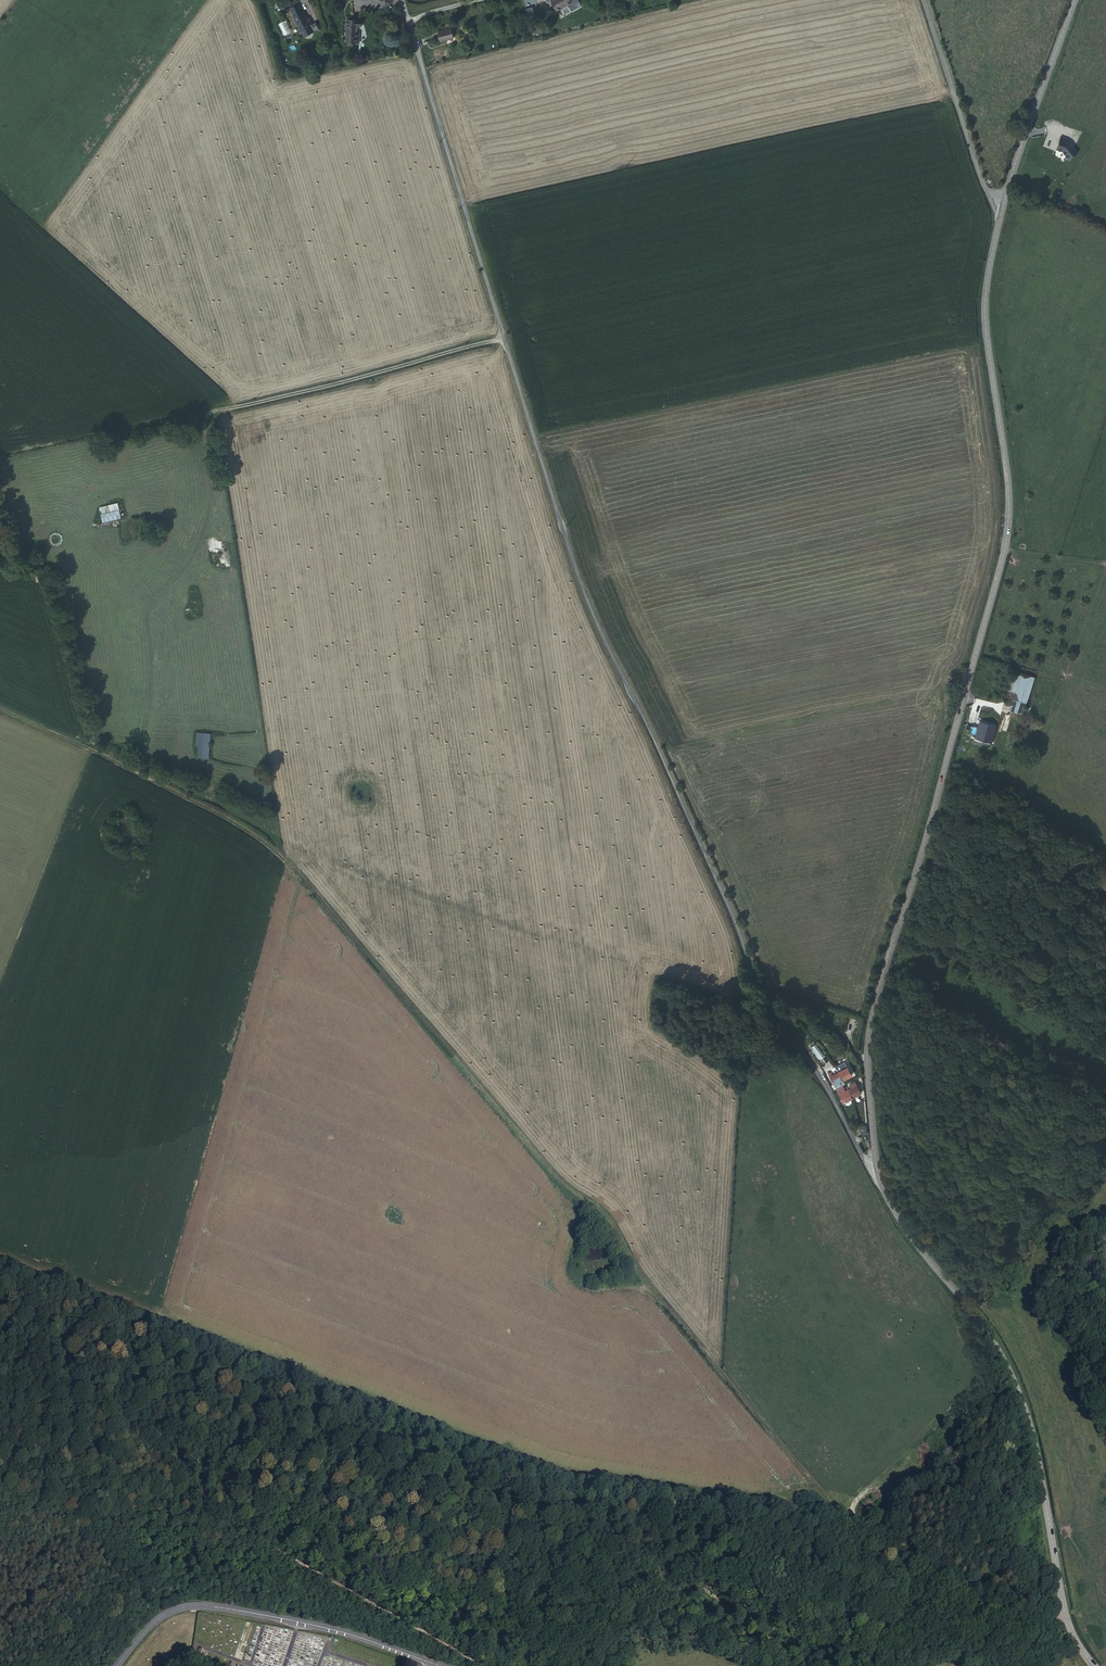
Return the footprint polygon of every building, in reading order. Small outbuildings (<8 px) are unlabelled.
[(560,8),(572,0),(554,0),(560,8)] [(310,19),(306,10),(304,11),(301,4),(291,8),(296,15),(294,16),(301,31),(312,26),(309,20),(310,19)] [(363,44),(364,38),(361,38),(362,32),(362,25),(365,25),(365,18),(350,18),(349,31),(351,31),(350,43),(363,44)] [(284,35),(290,32),(284,21),(278,24),(284,35)] [(316,24),(301,31),(304,38),(314,33),(314,35),(320,32),(316,24)] [(455,28),(441,31),(444,43),(451,41),(451,40),(457,38),(455,28)] [(1055,138),(1047,150),(1053,154),(1055,162),(1066,159),(1062,146),(1060,145),(1062,143),(1055,138)] [(108,511),(110,518),(126,514),(125,507),(108,511)] [(168,520),(169,528),(190,525),(188,517),(168,520)] [(72,538),(80,537),(87,535),(84,522),(77,523),(79,530),(71,532),(72,538)] [(52,537),(60,534),(67,532),(65,528),(68,527),(68,526),(67,524),(57,527),(58,531),(53,533),(50,533),(51,536),(52,537)] [(69,599),(71,610),(78,608),(75,597),(69,599)] [(144,608),(138,609),(135,610),(139,628),(147,626),(144,608)] [(1031,665),(1020,661),(1014,684),(1023,687),(1025,687),(1031,665)] [(93,665),(96,688),(103,687),(99,664),(93,665)] [(1023,687),(1020,699),(1026,701),(1029,688),(1025,687),(1023,687)] [(999,720),(985,717),(981,732),(995,736),(999,720)] [(102,718),(103,726),(120,725),(120,729),(125,729),(125,718),(102,718)] [(197,730),(200,730),(212,730),(222,731),(222,722),(190,721),(189,730),(191,730),(191,741),(197,741),(197,730)] [(212,730),(200,730),(200,740),(212,740),(212,730)] [(975,768),(973,774),(983,778),(985,772),(975,768)] [(822,1053),(814,1040),(810,1042),(818,1055),(822,1053)] [(840,1073),(843,1078),(851,1073),(844,1062),(840,1064),(842,1069),(839,1071),(840,1073)] [(834,1083),(843,1078),(840,1073),(839,1071),(835,1073),(832,1068),(827,1072),(834,1083)] [(850,1095),(851,1096),(861,1090),(855,1079),(850,1082),(852,1086),(848,1088),(850,1095)] [(848,1088),(844,1081),(836,1086),(838,1089),(843,1085),(845,1090),(848,1088)] [(844,1100),(851,1096),(850,1095),(848,1088),(845,1090),(843,1085),(838,1089),(844,1100)]
